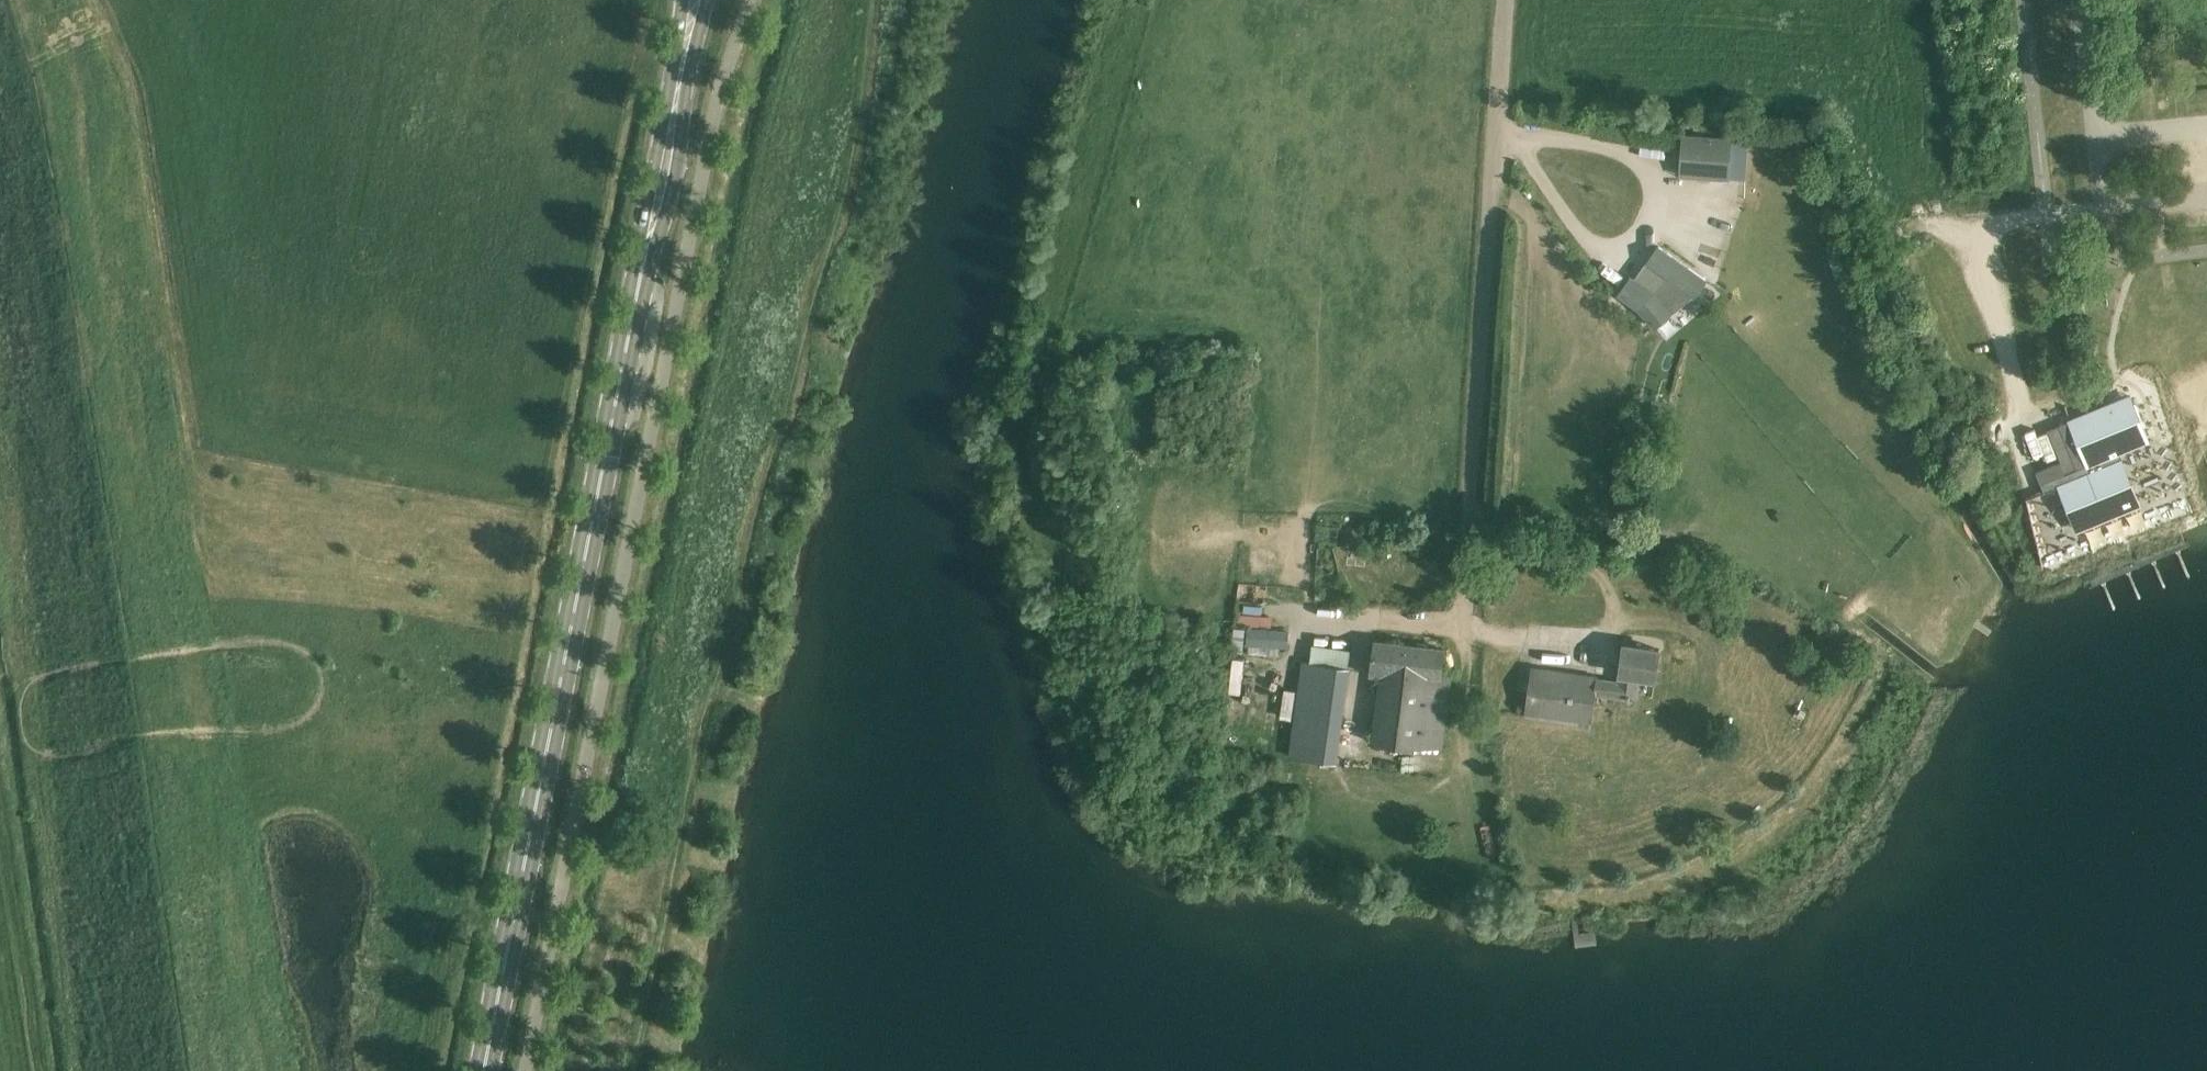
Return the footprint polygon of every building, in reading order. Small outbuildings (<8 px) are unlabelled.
[(1683,135),(1681,175),(1729,178),(1732,138),(1683,135)] [(1695,296),(1704,283),(1707,279),(1659,246),(1647,263),(1664,275),(1653,291),(1631,276),(1619,294),(1639,309),(1655,327),(1671,313),(1667,310),(1683,288),(1695,296)] [(2112,408),(2109,409),(2107,405),(2047,430),(2048,432),(2049,431),(2061,461),(2036,472),(2045,492),(2061,486),(2078,529),(2139,505),(2117,453),(2149,440),(2131,396),(2111,404),(2112,408)] [(1248,628),(1247,643),(1288,646),(1289,631),(1248,628)] [(1376,640),(1372,669),(1381,670),(1373,738),(1442,747),(1451,676),(1441,675),(1444,649),(1376,640)] [(1598,676),(1533,667),(1526,714),(1592,722),(1596,692),(1635,698),(1638,676),(1655,679),(1659,649),(1624,644),(1620,682),(1598,679),(1598,676)] [(1299,687),(1289,757),(1293,757),(1335,763),(1345,694),(1349,667),(1347,667),(1311,661),(1303,660),(1299,687)]
